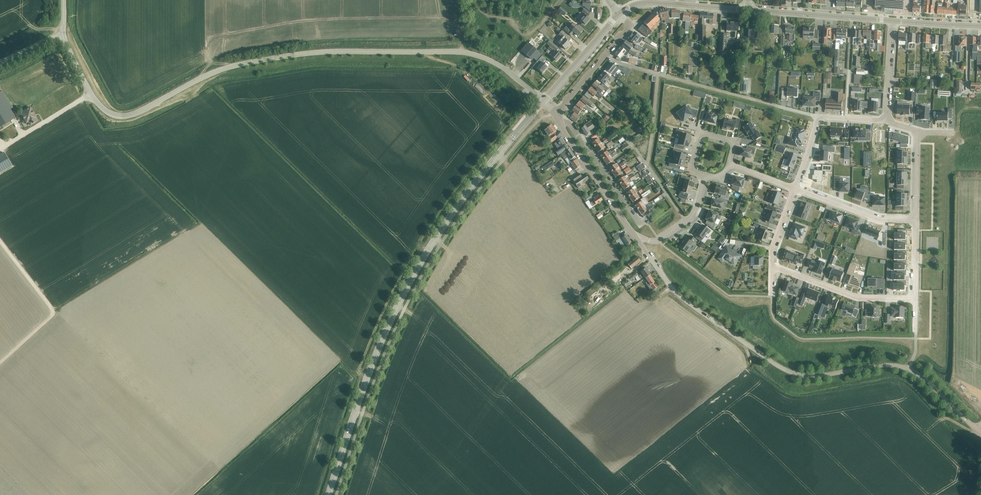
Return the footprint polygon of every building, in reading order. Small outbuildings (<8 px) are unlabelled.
[(855,8),(862,8),(862,7),(862,6),(863,0),(847,0),(847,7),(855,8)] [(875,8),(879,8),(880,9),(881,10),(881,9),(881,10),(882,10),(883,11),(884,11),(885,9),(885,10),(904,11),(905,4),(905,0),(876,0),(876,1),(875,8)] [(913,13),(921,13),(922,7),(918,7),(918,5),(919,5),(919,4),(918,3),(918,2),(917,2),(917,0),(914,0),(914,2),(913,2),(913,7),(913,13)] [(929,14),(935,14),(936,0),(939,1),(939,0),(933,0),(932,6),(930,6),(929,14)] [(945,15),(946,4),(946,3),(943,3),(943,4),(938,3),(937,14),(945,15)] [(961,16),(967,16),(967,8),(963,8),(964,6),(962,6),(962,3),(959,3),(959,15),(961,15),(961,16)] [(949,4),(946,4),(945,15),(957,16),(957,7),(953,7),(953,9),(949,8),(949,4)] [(668,18),(668,16),(667,10),(667,8),(659,10),(661,18),(662,18),(662,20),(665,20),(665,23),(666,23),(668,23),(669,23),(668,18)] [(585,14),(580,20),(585,24),(590,19),(587,17),(587,16),(588,16),(590,14),(585,9),(582,12),(585,14)] [(680,10),(667,10),(668,16),(668,18),(680,18),(680,13),(680,10)] [(644,23),(653,31),(659,25),(659,24),(661,22),(659,20),(660,19),(654,13),(644,23)] [(679,20),(679,21),(683,21),(686,22),(686,26),(685,26),(685,31),(689,32),(689,26),(690,21),(690,16),(690,15),(690,14),(680,13),(680,18),(679,20)] [(700,13),(699,26),(700,26),(699,41),(705,41),(706,26),(704,26),(704,19),(710,20),(709,24),(716,24),(717,16),(713,16),(713,14),(703,14),(700,13)] [(690,16),(689,26),(693,27),(693,23),(698,24),(698,16),(690,15),(690,16)] [(653,31),(644,23),(645,23),(638,30),(647,37),(653,31)] [(736,38),(737,24),(727,23),(727,31),(734,32),(734,33),(734,38),(736,38)] [(582,29),(581,27),(579,26),(578,27),(577,26),(577,27),(575,25),(573,24),(570,28),(567,26),(564,29),(569,34),(571,36),(574,32),(576,34),(578,36),(583,31),(581,30),(582,29)] [(769,53),(773,53),(774,34),(782,35),(783,28),(779,28),(780,26),(771,26),(770,39),(769,53)] [(786,33),(790,34),(789,40),(796,41),(796,34),(794,34),(795,27),(786,27),(786,33)] [(815,31),(815,29),(812,29),(812,28),(811,28),(811,29),(809,29),(809,28),(804,28),(804,37),(810,37),(810,39),(815,40),(815,39),(819,39),(819,31),(815,31)] [(750,29),(749,44),(760,45),(760,43),(761,30),(750,29)] [(823,38),(822,45),(826,45),(826,39),(830,39),(830,41),(835,41),(836,38),(836,30),(831,30),(824,29),(823,38)] [(836,40),(836,43),(839,43),(840,43),(840,40),(842,40),(842,39),(846,39),(847,30),(837,30),(836,40)] [(564,40),(560,45),(560,46),(561,47),(562,47),(565,49),(566,49),(567,49),(568,48),(568,47),(570,44),(568,41),(571,38),(562,31),(559,35),(564,40)] [(853,45),(853,49),(856,49),(856,45),(859,45),(861,45),(862,31),(857,31),(856,32),(854,31),(853,37),(853,38),(854,38),(853,40),(853,41),(853,45)] [(634,32),(628,39),(635,45),(637,42),(640,44),(643,39),(640,37),(634,32)] [(864,32),(863,37),(866,37),(866,38),(867,38),(867,39),(867,40),(864,40),(864,44),(867,44),(867,48),(870,48),(871,35),(871,32),(864,32)] [(871,35),(870,48),(873,48),(874,41),(878,41),(878,45),(882,45),(882,42),(882,38),(881,38),(881,33),(874,33),(874,35),(871,35)] [(899,36),(899,41),(899,42),(902,42),(901,43),(904,43),(904,42),(907,42),(906,49),(909,50),(909,44),(910,35),(899,34),(899,36)] [(933,45),(933,36),(924,36),(923,44),(926,44),(926,48),(932,49),(933,45)] [(952,46),(948,46),(949,42),(947,42),(947,37),(941,37),(940,45),(944,46),(943,52),(951,52),(952,46)] [(958,40),(958,47),(953,46),(953,62),(961,63),(961,47),(966,47),(967,38),(960,38),(960,40),(958,40)] [(549,41),(547,44),(550,46),(548,48),(553,52),(551,55),(552,57),(556,61),(561,55),(556,51),(559,49),(553,44),(549,41)] [(622,47),(630,53),(637,56),(639,54),(632,51),(632,50),(631,49),(633,46),(627,41),(622,47)] [(522,51),(532,59),(533,58),(536,60),(542,54),(529,43),(522,51)] [(615,54),(618,57),(616,59),(618,60),(621,62),(635,65),(637,60),(636,60),(627,58),(626,57),(628,54),(621,47),(615,54)] [(536,62),(532,67),(536,70),(537,68),(542,73),(547,67),(543,63),(546,59),(542,55),(538,60),(536,62)] [(599,65),(602,68),(608,61),(605,59),(599,65)] [(614,76),(619,69),(624,74),(629,69),(622,66),(621,67),(619,66),(617,68),(611,63),(606,70),(611,74),(612,75),(614,76)] [(612,75),(611,74),(606,70),(598,79),(609,89),(608,88),(610,86),(607,83),(608,81),(607,81),(612,75)] [(591,87),(600,95),(603,97),(609,89),(598,79),(591,87)] [(971,83),(971,90),(977,91),(980,92),(980,87),(980,84),(971,83)] [(600,95),(591,87),(584,95),(589,100),(592,96),(594,97),(596,95),(601,99),(603,97),(600,95)] [(693,89),(691,94),(702,98),(703,93),(693,89)] [(781,100),(787,101),(788,97),(792,97),(794,97),(798,98),(798,89),(788,89),(788,92),(784,91),(784,94),(782,94),(781,100)] [(0,93),(0,127),(11,121),(15,118),(10,110),(13,108),(8,101),(2,91),(0,93)] [(808,98),(808,95),(805,95),(805,97),(804,97),(803,106),(808,107),(810,107),(811,107),(815,107),(816,101),(820,101),(821,93),(814,92),(813,98),(808,98)] [(826,109),(842,111),(843,94),(835,93),(835,100),(826,99),(826,109)] [(586,105),(587,103),(593,108),(595,106),(584,96),(580,100),(586,105)] [(593,111),(586,105),(585,106),(580,101),(572,111),(574,112),(570,118),(576,123),(583,115),(580,112),(584,108),(591,114),(593,111)] [(855,101),(854,111),(861,112),(861,108),(866,109),(867,102),(855,101)] [(867,102),(866,109),(871,109),(871,113),(878,113),(878,104),(878,102),(867,102)] [(896,109),(896,111),(897,111),(898,111),(897,113),(897,114),(900,114),(902,115),(906,116),(906,115),(909,115),(910,110),(910,104),(904,103),(898,103),(898,105),(898,106),(896,106),(896,109)] [(30,108),(20,113),(26,123),(28,122),(30,125),(33,124),(34,123),(37,121),(35,117),(36,117),(30,108)] [(691,109),(688,111),(686,108),(677,113),(683,122),(687,119),(686,119),(688,118),(691,116),(696,117),(698,111),(691,109)] [(917,111),(917,115),(919,115),(921,115),(921,117),(921,120),(925,120),(929,120),(929,118),(929,114),(930,108),(926,108),(922,108),(921,108),(918,108),(917,111)] [(948,113),(937,113),(937,121),(948,121),(948,119),(952,119),(952,109),(948,109),(948,113)] [(707,114),(707,115),(705,121),(709,122),(711,122),(711,123),(715,124),(717,116),(713,115),(713,114),(710,113),(710,114),(707,114)] [(723,128),(722,129),(726,130),(727,129),(733,131),(734,128),(738,129),(740,119),(736,118),(735,121),(725,118),(722,128),(723,128)] [(585,126),(582,128),(584,131),(585,134),(587,136),(590,134),(589,131),(594,127),(591,122),(585,126)] [(751,122),(743,127),(746,131),(745,132),(747,134),(749,137),(751,136),(754,141),(761,137),(758,131),(757,132),(751,122)] [(548,139),(550,143),(557,139),(554,135),(553,134),(556,131),(552,125),(544,130),(550,138),(548,139)] [(831,132),(831,136),(831,137),(835,137),(835,136),(843,136),(843,138),(848,138),(849,130),(843,130),(843,128),(839,128),(831,127),(831,132)] [(796,129),(793,139),(789,137),(787,144),(798,147),(799,142),(802,143),(803,139),(804,136),(806,131),(804,131),(804,130),(800,128),(799,130),(796,129)] [(679,139),(690,142),(691,139),(690,139),(691,136),(685,135),(686,131),(679,129),(678,133),(680,133),(679,139)] [(866,130),(854,129),(854,138),(863,138),(863,141),(871,141),(871,133),(866,133),(866,130)] [(885,131),(876,130),(876,142),(885,143),(885,131)] [(889,136),(889,139),(901,143),(900,148),(907,148),(908,145),(909,145),(909,143),(909,137),(905,136),(901,135),(898,134),(896,133),(894,133),(894,134),(891,133),(889,133),(889,134),(889,136)] [(595,148),(601,144),(596,136),(591,138),(594,142),(592,144),(595,148)] [(558,150),(565,145),(561,139),(554,144),(558,150)] [(601,144),(595,148),(598,153),(604,148),(603,146),(605,145),(605,144),(610,141),(608,139),(604,142),(601,144)] [(690,142),(679,139),(677,145),(675,144),(674,147),(681,149),(682,146),(688,148),(689,145),(690,142)] [(558,150),(555,152),(558,156),(561,154),(569,148),(566,144),(565,145),(558,150)] [(630,148),(627,144),(625,146),(620,149),(623,153),(630,148)] [(821,152),(820,162),(827,162),(828,162),(829,152),(835,153),(835,147),(823,146),(823,152),(821,152)] [(741,149),(740,155),(749,158),(750,154),(754,155),(755,148),(749,147),(748,150),(741,149)] [(607,152),(600,156),(604,161),(615,153),(618,151),(616,148),(614,150),(611,152),(610,151),(608,153),(607,152)] [(571,163),(576,160),(574,158),(575,157),(569,149),(561,155),(565,160),(568,158),(571,163)] [(673,158),(685,161),(686,158),(685,158),(686,155),(680,154),(681,150),(674,149),(673,152),(675,153),(673,158)] [(908,154),(908,152),(905,152),(905,151),(905,149),(902,149),(898,149),(898,152),(898,158),(908,158),(908,154)] [(0,155),(0,173),(12,166),(4,152),(0,155)] [(616,153),(615,153),(604,161),(607,165),(613,161),(612,159),(614,157),(614,156),(617,155),(616,153)] [(784,159),(781,168),(784,169),(785,166),(786,166),(793,169),(795,165),(796,162),(796,161),(798,155),(791,153),(788,160),(784,159)] [(685,161),(673,158),(672,164),(670,163),(669,167),(676,169),(677,165),(683,167),(683,164),(684,165),(685,161)] [(908,159),(908,158),(898,158),(898,164),(897,168),(902,168),(904,168),(905,165),(908,165),(908,163),(908,159)] [(576,160),(571,163),(571,164),(577,172),(579,170),(578,168),(580,166),(576,160)] [(546,167),(542,170),(544,172),(548,169),(549,168),(550,168),(554,165),(552,162),(548,165),(548,166),(546,167)] [(612,173),(619,169),(620,168),(617,164),(615,164),(609,169),(612,173)] [(813,175),(812,180),(813,180),(817,180),(817,181),(817,182),(819,183),(823,183),(823,180),(823,175),(825,175),(826,176),(827,174),(827,172),(830,172),(832,172),(832,168),(833,165),(828,165),(823,165),(823,167),(822,171),(814,170),(814,175),(813,175)] [(570,166),(566,169),(569,176),(574,173),(570,166)] [(622,173),(619,169),(612,173),(615,178),(622,173)] [(644,175),(641,177),(643,180),(644,179),(649,176),(645,170),(642,172),(644,175)] [(897,170),(897,179),(908,180),(908,175),(907,175),(907,173),(904,173),(904,170),(897,170)] [(572,178),(575,182),(582,177),(579,173),(572,178)] [(621,186),(635,176),(633,178),(632,177),(634,176),(633,174),(631,175),(626,179),(624,177),(618,181),(621,186)] [(575,183),(578,188),(581,186),(580,185),(589,179),(586,175),(575,183)] [(681,175),(680,182),(684,183),(683,186),(692,189),(693,182),(692,182),(693,179),(681,175)] [(636,179),(635,176),(621,186),(624,190),(630,186),(629,184),(636,179)] [(740,178),(734,177),(732,185),(733,185),(732,189),(738,192),(739,187),(742,188),(744,180),(743,179),(744,178),(740,177),(740,178)] [(834,178),(834,190),(840,190),(840,191),(849,191),(849,182),(842,182),(843,178),(834,178)] [(908,180),(897,179),(897,189),(904,189),(904,186),(907,186),(907,184),(908,184),(908,180)] [(727,188),(717,185),(714,193),(721,195),(720,198),(728,200),(729,195),(726,194),(727,188)] [(680,192),(679,197),(680,198),(682,199),(681,202),(683,202),(685,203),(686,200),(687,200),(688,194),(690,195),(692,189),(683,186),(682,192),(680,192)] [(630,198),(636,194),(638,192),(641,190),(640,188),(637,190),(636,189),(634,190),(633,189),(626,194),(630,198)] [(856,195),(855,198),(862,201),(864,196),(867,197),(869,194),(869,188),(865,188),(865,190),(861,190),(861,189),(856,189),(856,195)] [(643,198),(645,197),(647,196),(651,193),(649,190),(641,196),(643,198)] [(768,202),(777,206),(779,201),(778,201),(779,198),(780,199),(782,194),(773,191),(771,194),(769,198),(770,198),(768,202)] [(897,195),(893,195),(893,200),(896,200),(897,200),(908,201),(908,199),(908,196),(907,196),(907,195),(907,194),(904,194),(904,191),(897,191),(897,195)] [(639,198),(636,194),(630,198),(633,203),(639,198)] [(870,194),(870,202),(874,202),(874,206),(885,206),(885,198),(874,198),(874,194),(870,194)] [(595,200),(590,203),(593,207),(602,200),(602,199),(601,198),(599,195),(594,198),(595,200)] [(652,205),(661,201),(659,196),(650,199),(652,205)] [(642,202),(635,206),(638,211),(645,206),(649,203),(647,201),(646,200),(646,199),(645,197),(643,198),(641,200),(642,202)] [(711,204),(711,206),(722,209),(723,203),(725,203),(725,200),(719,198),(718,201),(713,200),(712,201),(711,204)] [(897,200),(896,200),(896,211),(904,211),(904,210),(904,207),(907,207),(907,205),(908,205),(908,201),(897,200)] [(806,220),(811,205),(802,202),(800,208),(801,208),(798,217),(806,220)] [(645,206),(638,211),(641,215),(642,215),(644,217),(647,215),(649,213),(648,211),(653,207),(650,203),(649,203),(647,205),(645,206)] [(768,211),(764,221),(766,221),(765,222),(769,224),(769,223),(773,224),(774,220),(775,218),(775,217),(777,213),(776,213),(776,212),(777,209),(766,204),(764,209),(768,211)] [(705,224),(713,229),(714,228),(715,224),(714,223),(718,214),(710,211),(706,220),(707,220),(705,224)] [(841,220),(843,216),(841,215),(839,214),(838,214),(836,213),(837,213),(836,213),(834,212),(832,211),(830,215),(829,220),(832,221),(831,222),(831,223),(835,224),(835,223),(836,222),(840,224),(841,220)] [(848,218),(845,226),(853,229),(852,232),(857,235),(859,231),(855,230),(858,222),(853,220),(853,219),(849,217),(849,218),(848,218)] [(802,236),(805,228),(794,224),(792,230),(791,229),(791,231),(792,231),(791,232),(790,232),(790,233),(791,233),(789,237),(797,240),(799,235),(802,236)] [(698,230),(696,234),(698,235),(696,238),(701,242),(703,239),(707,233),(709,234),(711,231),(702,225),(700,228),(700,229),(699,230),(698,230)] [(760,231),(757,240),(765,243),(769,232),(767,231),(768,228),(761,225),(759,231),(760,231)] [(867,228),(865,234),(872,236),(878,238),(878,239),(877,240),(880,241),(882,242),(882,244),(882,246),(883,246),(886,246),(886,244),(887,233),(885,233),(883,233),(882,233),(882,234),(881,234),(880,233),(881,232),(881,231),(881,230),(877,228),(869,225),(867,228)] [(906,240),(906,236),(907,236),(907,235),(906,235),(906,233),(903,233),(903,230),(904,230),(898,229),(898,230),(899,230),(899,233),(895,233),(895,240),(899,240),(903,240),(906,240),(907,240),(906,240)] [(622,238),(619,234),(613,237),(617,243),(619,242),(623,248),(631,243),(627,235),(622,238)] [(685,238),(679,247),(687,253),(687,252),(689,254),(692,250),(693,251),(696,247),(694,245),(697,240),(690,236),(687,239),(685,238)] [(814,240),(812,248),(816,250),(817,246),(823,249),(825,244),(814,240)] [(906,245),(906,243),(903,243),(903,240),(899,240),(899,243),(895,243),(894,250),(898,250),(903,250),(905,250),(907,250),(906,250),(906,246),(907,246),(907,245),(906,245)] [(727,247),(718,258),(723,262),(726,258),(727,259),(726,260),(729,262),(730,261),(734,264),(740,256),(736,253),(737,251),(733,249),(732,251),(727,247)] [(801,264),(805,255),(800,253),(799,255),(786,250),(782,260),(796,265),(798,263),(801,264)] [(907,256),(906,256),(906,253),(903,253),(903,250),(898,250),(898,253),(894,253),(894,260),(898,260),(903,260),(905,260),(907,260),(906,260),(906,256),(907,256)] [(628,264),(632,268),(641,261),(637,257),(633,260),(633,261),(628,264)] [(750,257),(750,266),(763,266),(763,257),(750,257)] [(808,264),(807,267),(815,270),(814,271),(814,272),(817,273),(821,275),(822,274),(825,264),(825,263),(826,261),(820,258),(819,261),(818,261),(818,262),(813,261),(810,260),(808,264)] [(906,266),(906,264),(903,264),(903,260),(898,260),(898,264),(894,263),(894,270),(898,270),(902,271),(905,271),(906,271),(906,270),(905,270),(906,266),(907,266),(906,266)] [(859,288),(863,277),(854,273),(857,266),(851,264),(847,274),(851,276),(848,285),(852,287),(853,286),(859,288)] [(631,281),(635,278),(636,279),(638,282),(641,280),(641,279),(644,277),(646,279),(651,275),(646,268),(641,272),(642,274),(639,276),(638,275),(636,273),(629,279),(631,281)] [(831,274),(829,278),(833,279),(833,280),(833,281),(836,282),(836,281),(840,282),(842,279),(844,272),(838,270),(833,268),(831,274)] [(905,276),(905,274),(902,274),(902,271),(898,270),(898,274),(894,274),(894,281),(898,281),(902,281),(905,281),(906,281),(906,280),(905,280),(905,276),(906,276),(905,276)] [(651,275),(646,279),(648,281),(645,283),(648,287),(650,286),(651,287),(649,288),(651,292),(658,287),(650,276),(651,275)] [(868,282),(868,287),(870,287),(872,287),(872,288),(876,289),(883,289),(883,285),(883,279),(879,279),(877,279),(872,278),(868,278),(868,282)] [(787,281),(786,281),(783,291),(790,294),(790,293),(796,295),(799,288),(793,286),(794,284),(790,282),(787,281)] [(905,286),(905,284),(902,284),(902,281),(898,281),(898,284),(894,284),(894,291),(898,291),(899,291),(900,291),(900,292),(900,291),(905,291),(905,286),(906,286),(905,286)] [(800,300),(799,304),(803,306),(803,304),(806,298),(807,298),(812,300),(817,302),(820,293),(815,291),(813,290),(809,289),(808,292),(807,295),(805,294),(803,293),(803,294),(802,296),(800,300)] [(828,296),(825,305),(820,303),(816,314),(821,316),(825,307),(828,308),(829,307),(836,309),(839,300),(836,299),(836,298),(832,297),(828,296)] [(855,308),(856,306),(852,305),(851,305),(851,304),(849,303),(848,304),(846,303),(845,302),(843,307),(842,310),(847,312),(852,314),(852,315),(852,316),(854,317),(856,318),(858,313),(859,310),(858,309),(855,308)] [(872,317),(879,317),(879,307),(872,307),(872,310),(870,310),(866,309),(865,317),(872,317)] [(896,317),(904,318),(905,308),(904,308),(903,307),(901,307),(900,307),(898,307),(898,308),(891,308),(891,316),(896,316),(896,317)]
